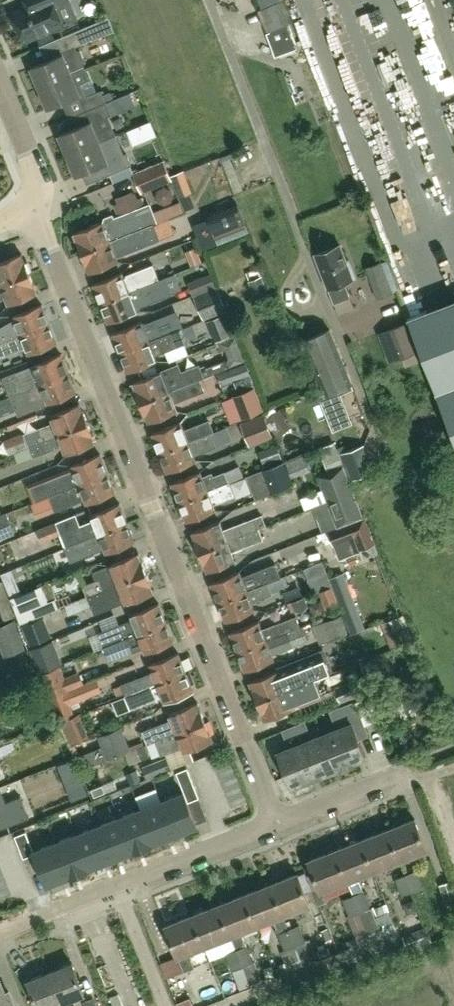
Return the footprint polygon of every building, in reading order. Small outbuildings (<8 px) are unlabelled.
[(70,0),(26,0),(29,6),(14,12),(15,15),(12,20),(16,29),(22,31),(25,40),(64,24),(64,25),(78,19),(70,0)] [(297,49),(287,25),(290,24),(281,1),(259,10),(268,32),(266,33),(275,57),(297,49)] [(58,39),(64,53),(31,67),(40,88),(85,68),(83,64),(85,63),(80,50),(78,51),(76,46),(93,39),(88,26),(58,39)] [(85,68),(40,88),(48,108),(81,94),(77,85),(87,80),(88,76),(85,68)] [(102,90),(94,94),(82,99),(86,109),(97,105),(106,101),(102,90)] [(140,93),(124,97),(127,108),(143,105),(140,93)] [(83,112),(88,123),(60,135),(68,155),(101,141),(101,142),(117,135),(108,115),(112,113),(106,101),(97,105),(86,109),(86,110),(83,112)] [(101,141),(68,155),(77,176),(109,162),(101,142),(101,141)] [(117,171),(132,165),(127,153),(112,160),(117,171)] [(142,193),(173,180),(165,159),(134,172),(142,193)] [(118,216),(145,205),(142,197),(138,198),(136,192),(133,191),(115,198),(118,204),(114,205),(118,216)] [(105,217),(104,223),(103,222),(75,233),(83,254),(105,246),(155,226),(154,225),(159,223),(168,219),(186,212),(182,201),(155,212),(151,203),(145,205),(118,216),(115,217),(114,214),(105,217)] [(238,202),(208,215),(217,238),(248,226),(238,202)] [(200,220),(173,230),(178,245),(205,235),(200,220)] [(105,246),(83,254),(90,272),(119,261),(117,257),(160,240),(155,226),(105,246)] [(193,263),(203,259),(197,243),(187,248),(193,263)] [(345,281),(356,277),(349,260),(347,261),(341,245),(316,254),(329,287),(339,311),(342,313),(355,308),(345,281)] [(31,273),(23,254),(0,263),(0,285),(31,273)] [(381,262),(366,267),(378,298),(393,292),(392,290),(381,262)] [(127,277),(125,278),(123,272),(95,283),(102,303),(145,284),(159,279),(153,264),(126,274),(127,277)] [(247,272),(250,280),(249,281),(256,300),(276,292),(265,266),(259,269),(258,267),(247,272)] [(0,285),(0,298),(7,295),(10,304),(39,293),(31,273),(0,285)] [(195,295),(195,296),(204,319),(228,310),(217,286),(217,287),(211,273),(188,282),(193,295),(195,295)] [(145,284),(102,303),(110,322),(138,311),(138,310),(141,305),(170,293),(165,278),(160,280),(159,279),(145,284)] [(409,316),(453,433),(453,299),(409,316)] [(16,319),(0,328),(0,343),(50,322),(43,304),(15,315),(16,319)] [(176,314),(144,327),(142,322),(114,333),(121,351),(182,329),(176,314)] [(216,342),(231,336),(222,315),(208,321),(216,342)] [(0,343),(0,355),(5,353),(6,355),(27,347),(30,354),(58,342),(50,322),(0,343)] [(182,329),(121,351),(129,371),(158,360),(156,356),(166,351),(170,362),(190,354),(186,344),(188,343),(182,329)] [(337,390),(353,383),(331,329),(305,340),(327,393),(321,396),(335,430),(351,423),(337,390)] [(245,361),(235,337),(220,343),(223,350),(225,349),(229,359),(227,360),(229,367),(245,361)] [(384,348),(390,362),(402,357),(406,368),(420,362),(416,352),(418,351),(412,337),(384,348)] [(12,396),(69,372),(62,353),(34,365),(35,369),(21,374),(20,371),(4,378),(12,396)] [(217,373),(221,386),(250,376),(245,363),(217,373)] [(142,402),(201,379),(207,376),(202,364),(182,372),(179,365),(163,371),(135,382),(138,389),(137,389),(142,402)] [(69,372),(12,396),(17,410),(47,398),(49,403),(77,392),(69,372)] [(150,421),(178,410),(175,404),(206,391),(201,379),(142,402),(147,415),(148,414),(150,421)] [(235,397),(243,418),(264,410),(256,389),(235,397)] [(55,422),(25,434),(30,447),(89,424),(84,410),(83,411),(80,404),(52,414),(55,422)] [(265,415),(243,423),(251,445),(273,437),(265,415)] [(206,422),(185,430),(182,422),(154,433),(161,451),(214,431),(210,420),(205,421),(206,422)] [(89,424),(30,447),(34,457),(56,448),(55,446),(63,442),(68,454),(95,443),(93,436),(94,436),(89,424)] [(214,431),(161,451),(169,471),(197,460),(195,455),(217,446),(212,432),(214,431)] [(15,452),(30,447),(25,434),(24,432),(4,440),(10,455),(15,453),(15,452)] [(319,448),(328,471),(344,465),(334,442),(319,448)] [(340,453),(350,480),(352,479),(374,471),(364,444),(341,452),(340,453)] [(264,466),(283,459),(277,445),(259,452),(264,466)] [(75,470),(45,482),(51,495),(50,496),(50,497),(109,473),(101,454),(73,465),(75,470)] [(293,486),(284,462),(263,469),(272,494),(293,486)] [(213,472),(203,476),(201,471),(173,482),(180,501),(208,490),(245,475),(241,465),(226,472),(215,476),(213,472)] [(319,475),(330,503),(355,493),(344,465),(328,471),(319,475)] [(109,473),(50,497),(56,511),(87,499),(89,503),(117,492),(109,473)] [(245,475),(208,490),(180,501),(188,521),(216,509),(214,505),(224,501),(235,496),(234,493),(230,484),(246,477),(245,475)] [(363,516),(355,493),(330,503),(339,525),(363,516)] [(59,534),(65,548),(129,524),(120,503),(92,514),(94,519),(80,525),(75,514),(38,530),(42,541),(59,534)] [(323,510),(303,516),(307,527),(326,521),(323,510)] [(7,512),(0,515),(0,539),(16,533),(7,512)] [(263,514),(224,529),(221,521),(193,532),(196,539),(195,539),(200,551),(260,529),(268,526),(263,514)] [(363,516),(339,525),(327,530),(334,546),(356,537),(364,558),(379,553),(364,516),(363,516)] [(129,524),(65,548),(71,561),(105,547),(108,553),(136,541),(129,524)] [(260,529),(200,551),(205,564),(206,564),(209,571),(237,560),(233,551),(264,539),(260,529)] [(97,572),(100,579),(84,585),(88,595),(148,573),(142,559),(141,560),(139,553),(111,564),(112,566),(97,572)] [(240,571),(212,582),(220,602),(248,591),(269,583),(269,582),(281,578),(282,578),(276,564),(276,563),(242,576),(240,571)] [(9,580),(3,566),(0,567),(0,583),(9,580)] [(342,608),(355,603),(343,572),(330,578),(333,586),(342,608)] [(125,599),(127,603),(154,592),(151,585),(152,585),(148,573),(88,595),(79,598),(80,600),(83,610),(92,606),(94,612),(125,599)] [(248,591),(220,602),(227,621),(255,610),(253,604),(262,601),(262,598),(272,594),(271,591),(284,586),(281,578),(269,582),(269,583),(248,591)] [(312,586),(290,596),(294,607),(317,598),(312,586)] [(328,614),(342,608),(333,586),(320,591),(328,614)] [(21,623),(59,607),(55,598),(35,607),(28,591),(11,597),(21,623)] [(106,647),(168,623),(160,603),(132,614),(134,619),(100,633),(106,647)] [(292,618),(271,626),(263,629),(259,621),(231,632),(239,652),(288,632),(296,629),(298,628),(302,626),(301,625),(297,616),(297,615),(292,618)] [(323,622),(330,640),(348,633),(341,615),(323,622)] [(386,621),(391,635),(407,629),(402,615),(386,621)] [(22,625),(31,645),(52,636),(44,616),(22,625)] [(4,657),(26,649),(15,621),(0,626),(0,646),(4,657)] [(111,661),(135,651),(145,647),(147,653),(175,641),(168,623),(106,647),(111,661)] [(288,632),(239,652),(246,670),(275,659),(273,654),(294,646),(292,642),(288,632)] [(63,663),(53,640),(30,650),(39,672),(63,663)] [(251,681),(259,701),(317,679),(316,677),(331,671),(323,652),(279,670),(251,681)] [(136,692),(187,673),(179,653),(151,664),(154,672),(114,688),(118,698),(126,695),(126,696),(136,692)] [(361,662),(365,673),(382,666),(378,655),(361,662)] [(61,666),(41,674),(48,690),(50,697),(68,689),(85,682),(80,671),(66,677),(61,666)] [(136,692),(126,696),(131,709),(154,701),(164,697),(166,702),(194,691),(187,673),(136,692)] [(371,674),(365,676),(365,675),(335,688),(341,702),(372,690),(371,690),(376,687),(371,674)] [(317,679),(259,701),(266,720),(294,709),(294,708),(309,702),(323,696),(321,690),(317,679)] [(69,691),(53,697),(63,720),(75,716),(70,703),(87,697),(82,685),(69,691)] [(353,761),(367,756),(359,738),(369,735),(355,701),(332,711),(339,729),(328,733),(343,769),(355,765),(353,761)] [(147,745),(206,721),(198,702),(170,713),(173,719),(143,731),(148,744),(147,745)] [(153,758),(162,755),(184,747),(186,752),(214,740),(206,721),(147,745),(153,758)] [(306,721),(283,730),(287,738),(309,730),(306,721)] [(122,727),(99,736),(108,760),(126,752),(130,764),(134,763),(150,757),(144,741),(130,746),(122,727)] [(342,769),(343,769),(328,733),(304,743),(317,776),(322,774),(323,777),(334,773),(333,769),(341,766),(342,769)] [(0,746),(0,756),(17,750),(13,741),(0,746)] [(308,779),(317,776),(304,743),(279,753),(292,786),(296,784),(297,787),(309,783),(308,779)] [(76,756),(59,762),(73,799),(90,792),(76,756)] [(201,769),(221,763),(219,756),(199,761),(201,769)] [(167,757),(143,766),(148,779),(172,769),(167,757)] [(191,775),(188,768),(177,772),(180,780),(191,775)] [(183,787),(194,783),(191,775),(180,780),(183,787)] [(185,792),(184,792),(185,794),(196,790),(194,783),(183,787),(185,792)] [(3,828),(30,817),(22,796),(7,802),(6,801),(0,787),(0,822),(3,828)] [(188,802),(199,798),(196,790),(185,794),(188,802)] [(188,802),(185,794),(184,792),(162,801),(175,834),(197,826),(188,802)] [(154,843),(175,834),(162,801),(141,809),(154,843)] [(141,809),(120,817),(133,851),(154,843),(141,809)] [(120,817),(98,826),(112,859),(133,851),(120,817)] [(416,819),(389,829),(401,860),(428,850),(416,819)] [(112,859),(98,826),(77,834),(91,868),(112,859)] [(389,829),(362,840),(375,871),(401,860),(389,829)] [(27,831),(15,836),(18,843),(30,839),(27,831)] [(91,868),(77,834),(56,842),(69,876),(91,868)] [(21,851),(33,846),(30,839),(18,843),(21,851)] [(362,840),(336,850),(348,881),(375,871),(362,840)] [(56,842),(35,851),(34,851),(35,854),(47,885),(69,876),(56,842)] [(24,858),(35,854),(34,851),(35,851),(33,846),(21,851),(24,858)] [(320,888),(313,890),(319,905),(327,902),(323,891),(348,881),(336,850),(309,861),(320,888)] [(406,874),(413,891),(424,887),(418,870),(406,874)] [(319,905),(313,890),(306,893),(299,873),(272,884),(284,915),(311,905),(315,916),(322,913),(319,905)] [(403,895),(413,891),(406,874),(396,878),(403,895)] [(440,885),(451,914),(453,913),(453,884),(453,880),(440,885)] [(290,971),(304,965),(290,929),(284,915),(272,884),(246,894),(258,925),(274,919),(279,933),(286,949),(282,951),(290,971)] [(372,908),(365,890),(354,895),(369,934),(381,929),(373,907),(372,908)] [(246,894),(220,905),(232,936),(237,950),(244,967),(251,985),(263,980),(256,961),(254,962),(248,945),(242,932),(258,925),(246,894)] [(358,938),(369,934),(354,895),(344,899),(350,915),(348,916),(356,937),(346,941),(349,947),(360,943),(358,938)] [(232,936),(220,905),(193,915),(206,946),(232,936)] [(193,915),(167,925),(179,957),(179,956),(185,971),(196,967),(190,952),(206,946),(193,915)] [(290,929),(304,965),(319,959),(311,939),(307,941),(301,924),(290,929)] [(433,941),(427,927),(403,936),(409,950),(433,941)] [(330,947),(319,951),(322,957),(332,953),(330,947)] [(244,967),(237,950),(227,954),(233,971),(244,967)] [(73,963),(49,972),(61,1003),(85,994),(73,963)] [(28,980),(39,1005),(54,1005),(61,1003),(49,972),(28,980)] [(9,991),(5,992),(0,980),(0,1005),(15,1005),(9,991)]
